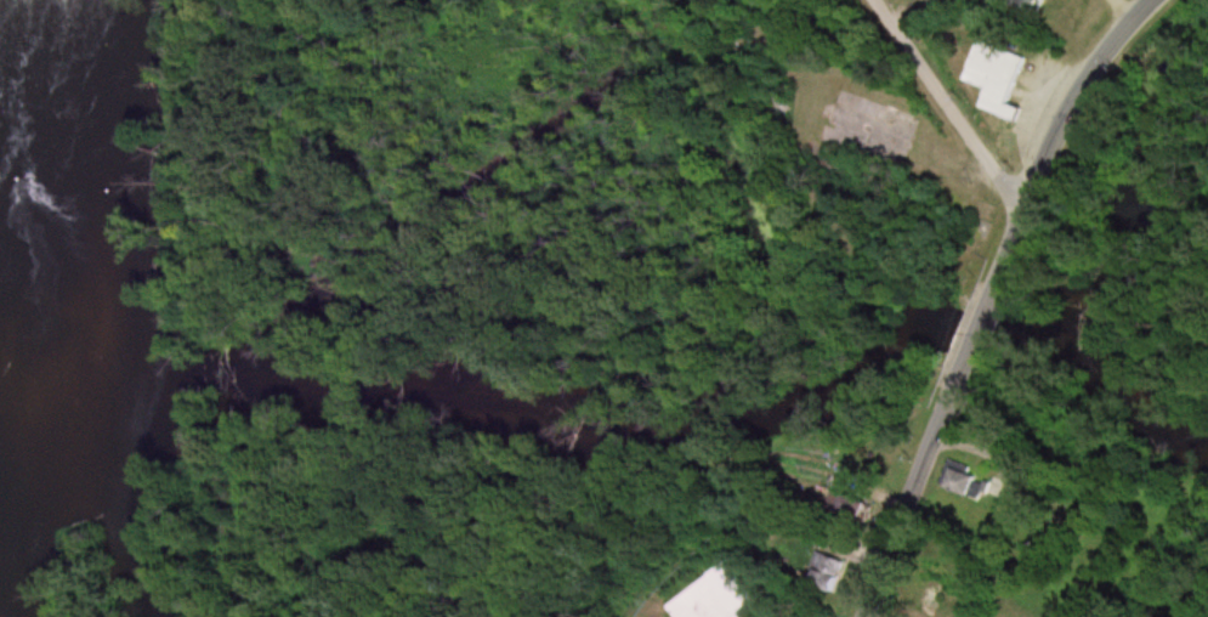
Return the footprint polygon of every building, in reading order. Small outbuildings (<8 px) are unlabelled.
[(1024,57),(976,40),(962,80),(985,88),(978,109),(1016,123),(1021,108),(1008,103),(1024,57)] [(940,481),(977,501),(988,481),(951,461),(940,481)] [(839,512),(858,521),(868,501),(849,492),(839,512)] [(835,596),(846,561),(818,552),(808,587),(835,596)] [(747,616),(748,614),(763,604),(735,562),(675,604),(683,616),(748,616),(747,616)]
